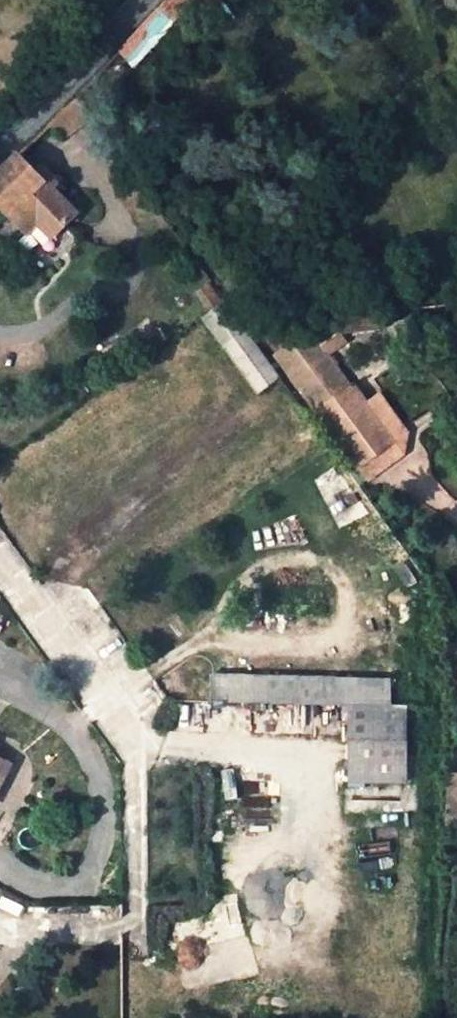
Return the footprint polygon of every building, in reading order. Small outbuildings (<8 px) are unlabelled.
[(135,67),(198,0),(166,0),(138,31),(118,52),(135,67)] [(112,91),(135,67),(118,52),(96,76),(112,91)] [(49,240),(75,215),(17,155),(0,172),(0,210),(21,232),(31,222),(49,240)] [(206,315),(250,394),(275,380),(231,301),(206,315)] [(271,351),(317,415),(350,391),(352,390),(306,327),(271,351)] [(355,466),(387,442),(389,441),(352,390),(350,391),(317,415),(355,466)] [(387,442),(355,466),(365,480),(398,457),(387,442)] [(203,697),(275,698),(276,671),(203,669),(203,697)] [(326,673),(276,671),(275,698),(325,699),(326,673)] [(325,699),(379,699),(380,672),(326,671),(326,673),(325,699)] [(412,700),(352,700),(351,778),(411,779),(412,700)] [(20,773),(0,762),(0,812),(20,773)] [(447,820),(456,820),(456,779),(444,780),(447,820)]
